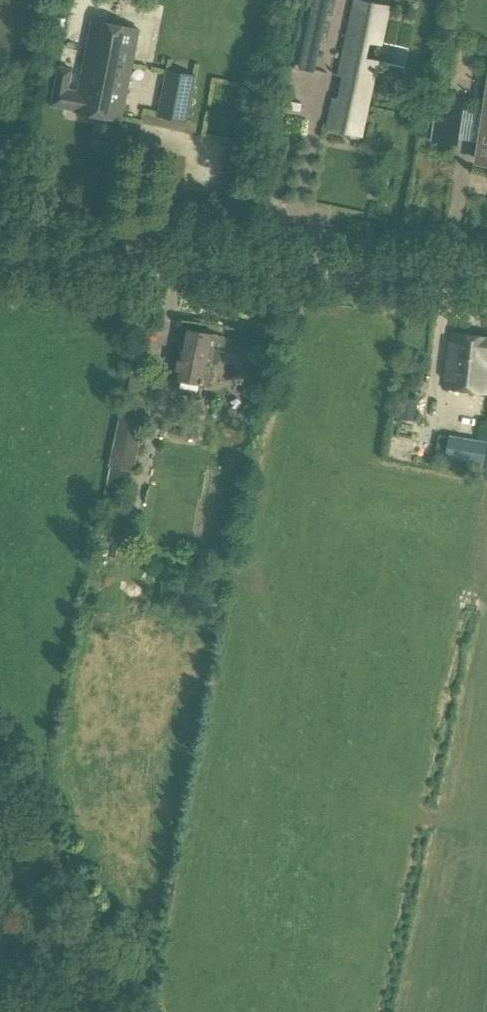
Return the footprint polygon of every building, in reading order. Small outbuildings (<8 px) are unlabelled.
[(330,0),(313,0),(302,54),(318,58),(330,0)] [(325,128),(362,136),(377,61),(405,67),(409,48),(382,42),(388,13),(389,6),(390,4),(388,4),(369,0),(352,0),(351,5),(337,75),(341,76),(337,97),(332,96),(327,123),(325,128)] [(74,111),(121,120),(134,54),(141,29),(91,18),(86,44),(85,44),(77,89),(71,88),(74,68),(59,64),(51,105),(75,110),(74,111)] [(159,117),(186,122),(194,77),(167,72),(159,117)] [(437,115),(484,122),(483,129),(480,147),(478,161),(486,163),(486,104),(486,112),(461,108),(462,99),(440,96),(437,115)] [(216,335),(183,329),(174,379),(207,386),(216,335)] [(443,387),(486,394),(486,338),(452,332),(443,387)] [(250,375),(242,394),(256,400),(264,382),(250,375)] [(125,397),(110,466),(134,471),(149,402),(125,397)] [(400,398),(399,418),(416,419),(418,399),(400,398)] [(446,458),(467,461),(466,468),(483,471),(486,448),(486,442),(450,436),(446,458)]
